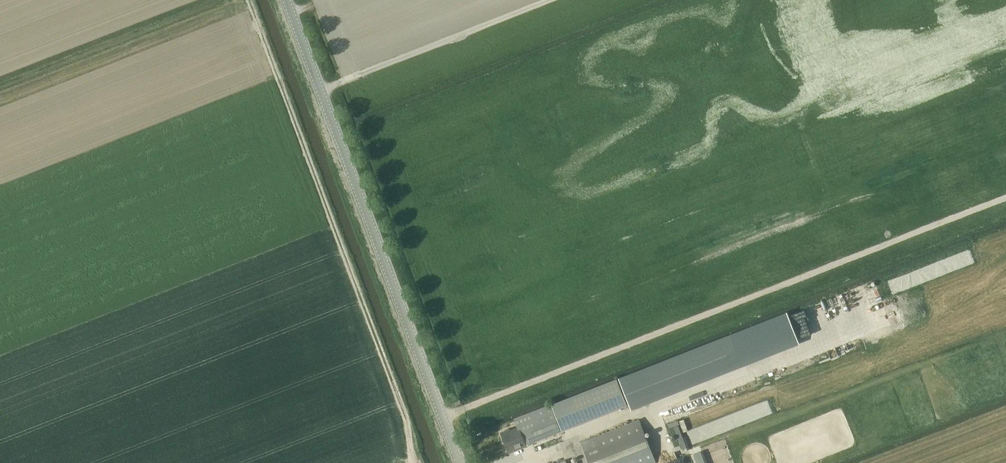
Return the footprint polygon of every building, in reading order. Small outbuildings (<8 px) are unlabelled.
[(735,339),(619,377),(628,401),(744,366),(735,339)] [(563,432),(598,418),(628,406),(617,378),(552,404),(563,432)] [(561,431),(551,405),(514,419),(518,427),(511,430),(510,429),(501,433),(508,452),(561,431)] [(683,430),(688,428),(685,417),(673,420),(681,448),(688,446),(683,430)] [(657,462),(640,419),(580,443),(588,462),(657,462)] [(685,434),(688,445),(694,443),(691,432),(685,434)] [(695,451),(699,462),(714,462),(708,446),(695,451)]
